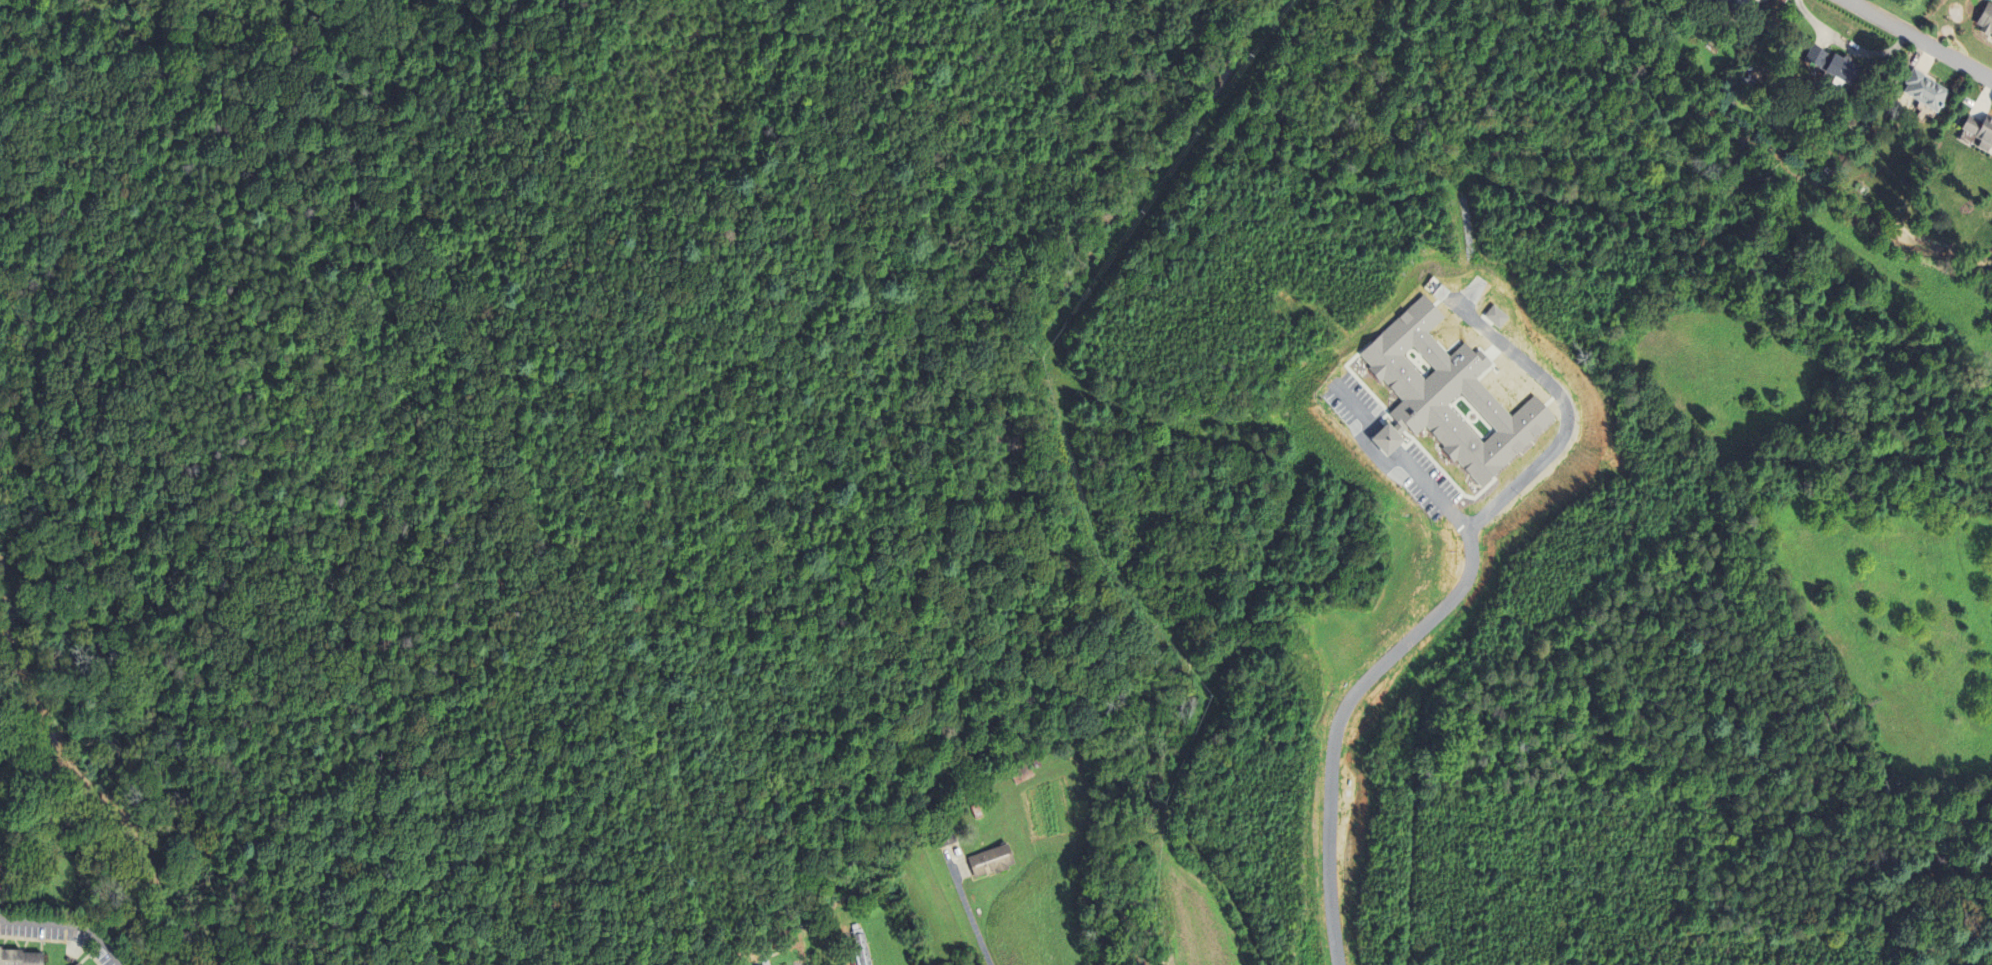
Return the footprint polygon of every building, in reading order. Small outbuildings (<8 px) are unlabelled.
[(1990,3),(1991,4),(1991,36),(1991,38),(1981,32),(1983,29),(1977,26),(1990,3)] [(1832,60),(1834,56),(1844,61),(1846,60),(1848,59),(1851,59),(1853,61),(1854,64),(1853,67),(1862,71),(1852,88),(1805,61),(1813,47),(1829,56),(1828,57),(1832,60)] [(1951,93),(1938,115),(1912,99),(1904,95),(1909,87),(1905,85),(1914,70),(1929,78),(1928,80),(1951,93)] [(1987,117),(1991,120),(1991,151),(1989,156),(1979,150),(1983,143),(1975,139),(1961,131),(1969,117),(1983,125),(1987,117)] [(1443,318),(1426,333),(1449,359),(1460,349),(1472,363),(1482,354),(1491,364),(1475,379),(1511,419),(1535,397),(1556,420),(1528,445),(1482,488),(1425,425),(1415,435),(1407,426),(1403,430),(1389,415),(1404,402),(1382,378),(1380,381),(1370,369),(1372,367),(1360,354),(1406,312),(1423,297),(1443,318)] [(1041,766),(1035,768),(1033,761),(1039,759),(1041,766)] [(1016,784),(1013,777),(1031,768),(1035,775),(1016,784)] [(976,819),(971,806),(978,804),(982,816),(976,819)] [(994,869),(974,877),(967,857),(1007,843),(1014,862),(1008,864),(1009,868),(996,873),(994,869)] [(863,933),(852,935),(857,964),(868,964),(863,933)] [(43,953),(43,964),(0,964),(0,946),(1,946),(1,949),(22,950),(22,953),(43,953)]
